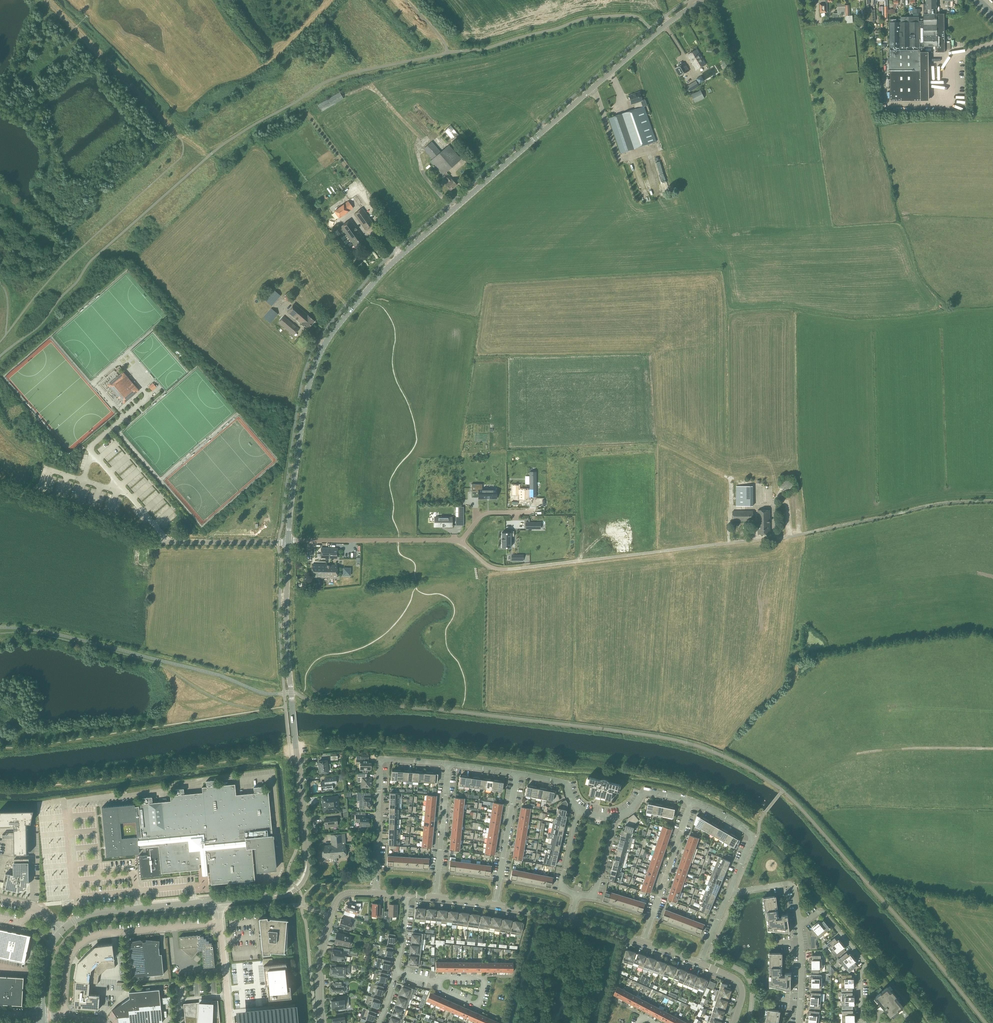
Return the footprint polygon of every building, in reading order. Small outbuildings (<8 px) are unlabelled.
[(844,15),(844,7),(845,7),(844,3),(836,4),(837,15),(844,15)] [(937,4),(926,4),(923,5),(924,14),(924,22),(923,22),(920,22),(919,22),(919,17),(901,17),(901,19),(889,19),(889,23),(890,102),(927,101),(927,49),(920,49),(920,47),(935,47),(935,49),(937,49),(937,52),(945,52),(944,14),(937,14),(937,9),(937,4)] [(697,50),(688,55),(696,70),(706,64),(697,50)] [(689,71),(685,63),(675,69),(680,77),(689,71)] [(705,81),(702,76),(696,79),(699,84),(705,81)] [(696,81),(686,87),(689,92),(700,86),(696,81)] [(691,95),(695,102),(704,98),(700,90),(691,95)] [(318,105),(322,112),(343,99),(340,92),(318,105)] [(635,109),(616,116),(609,118),(621,153),(628,151),(656,141),(644,107),(647,106),(647,105),(645,100),(644,100),(643,100),(640,92),(636,93),(636,94),(629,96),(632,104),(634,104),(635,109)] [(449,130),(445,132),(452,140),(453,140),(455,137),(453,135),(457,133),(450,125),(447,128),(449,130)] [(423,149),(433,159),(430,161),(442,175),(461,159),(449,145),(440,152),(432,142),(423,149)] [(454,188),(453,187),(456,185),(449,176),(445,179),(444,179),(440,182),(443,186),(445,184),(450,191),(454,188)] [(343,204),(339,208),(344,215),(349,211),(353,208),(348,201),(344,205),(344,204),(343,204)] [(368,229),(373,226),(372,225),(374,224),(362,208),(361,209),(360,209),(356,212),(356,213),(354,214),(366,230),(367,229),(368,229)] [(340,227),(338,229),(341,232),(343,231),(356,248),(357,247),(358,247),(364,243),(363,242),(365,241),(350,220),(349,221),(348,221),(342,225),(342,226),(340,227)] [(265,299),(264,300),(272,306),(280,296),(273,289),(268,296),(266,295),(264,298),(265,299)] [(287,312),(292,316),(308,329),(315,321),(308,315),(309,315),(295,303),(293,306),(292,305),(289,309),(289,310),(287,312)] [(271,308),(265,316),(264,317),(270,323),(278,314),(271,308)] [(298,331),(299,329),(283,316),(282,318),(279,321),(278,322),(294,335),(295,334),(298,331)] [(124,403),(138,391),(123,373),(112,382),(115,386),(112,389),(124,403)] [(512,489),(512,494),(519,494),(519,499),(522,499),(526,499),(529,499),(529,497),(536,497),(536,472),(530,472),(530,490),(518,490),(518,489),(513,489),(512,489)] [(472,484),(472,492),(479,492),(479,498),(487,498),(487,499),(490,499),(490,498),(496,498),(496,492),(496,489),(492,489),(482,489),(482,484),(472,484)] [(753,506),(753,486),(736,486),(736,506),(753,506)] [(464,525),(464,507),(459,507),(459,517),(456,517),(456,525),(464,525)] [(770,510),(758,510),(758,534),(770,534),(770,510)] [(753,511),(741,511),(733,511),(733,521),(753,521),(753,511)] [(452,517),(435,517),(435,526),(442,526),(442,527),(445,527),(445,526),(452,526),(452,517)] [(502,539),(501,539),(501,542),(502,542),(502,547),(510,547),(511,536),(514,536),(514,533),(507,533),(506,533),(502,533),(502,539)] [(329,548),(322,548),(321,558),(329,558),(329,548)] [(337,558),(337,548),(329,548),(329,558),(337,558)] [(325,571),(325,565),(313,565),(312,577),(324,577),(324,571),(325,571)] [(336,577),(337,566),(325,565),(325,571),(324,571),(324,577),(336,577)] [(371,771),(371,763),(368,763),(368,760),(368,755),(361,754),(361,756),(356,756),(356,763),(360,763),(360,770),(363,770),(363,772),(368,773),(368,771),(371,771)] [(331,768),(330,763),(327,764),(327,761),(319,761),(319,765),(319,769),(320,773),(328,772),(327,769),(331,768)] [(371,783),(371,781),(371,777),(367,777),(367,773),(358,773),(357,782),(362,782),(361,787),(370,787),(371,783)] [(325,778),(325,782),(321,782),(321,790),(333,789),(332,784),(336,784),(336,777),(325,778)] [(588,777),(586,784),(593,786),(591,794),(598,795),(597,797),(598,796),(601,797),(601,796),(612,799),(614,791),(620,792),(622,785),(608,782),(609,780),(602,778),(602,780),(588,777)] [(235,783),(202,786),(202,792),(170,795),(170,800),(102,807),(106,856),(139,853),(139,848),(148,847),(148,855),(139,856),(140,864),(139,864),(139,869),(140,868),(141,877),(162,875),(162,873),(200,869),(199,864),(209,863),(211,884),(255,880),(252,847),(255,847),(258,871),(276,869),(273,837),(274,837),(273,835),(272,835),(268,792),(236,794),(235,783)] [(555,794),(556,791),(551,790),(550,791),(548,791),(547,799),(551,800),(551,803),(552,804),(560,800),(558,794),(555,794)] [(370,808),(370,798),(366,798),(366,793),(357,792),(357,800),(363,800),(363,804),(362,804),(362,807),(363,807),(363,808),(370,808)] [(324,811),(339,810),(337,796),(322,798),(322,799),(322,800),(321,800),(321,801),(321,802),(322,803),(322,804),(323,804),(323,805),(324,811)] [(559,808),(566,810),(568,803),(567,801),(566,800),(561,802),(559,808)] [(14,829),(14,854),(29,854),(28,823),(31,823),(34,810),(0,811),(0,826),(14,825),(14,829)] [(325,814),(326,821),(325,821),(325,827),(326,827),(325,827),(334,826),(334,824),(337,824),(337,819),(342,819),(341,812),(325,814)] [(634,827),(635,824),(639,820),(634,814),(627,819),(625,827),(624,827),(623,830),(632,832),(632,833),(633,833),(634,827)] [(369,826),(369,821),(369,819),(365,819),(365,815),(356,815),(356,821),(360,821),(360,827),(364,827),(364,826),(369,826)] [(695,823),(697,824),(696,825),(701,828),(706,819),(703,817),(703,818),(697,815),(695,823)] [(706,831),(710,823),(708,822),(709,821),(706,819),(701,828),(706,831)] [(710,833),(716,824),(713,823),(712,824),(710,823),(706,831),(710,833)] [(715,836),(720,828),(718,827),(719,826),(716,824),(710,833),(715,836)] [(720,828),(715,836),(720,839),(725,830),(722,828),(721,829),(720,828)] [(724,841),(729,834),(727,833),(728,831),(725,830),(720,839),(724,841)] [(729,844),(734,835),(731,833),(731,835),(729,834),(724,841),(729,844)] [(332,845),(322,846),(323,858),(333,857),(332,851),(336,851),(336,845),(338,845),(338,842),(338,839),(337,838),(337,834),(331,835),(332,845)] [(346,856),(345,844),(342,844),(342,834),(337,834),(337,838),(338,839),(338,842),(338,845),(336,845),(336,851),(332,851),(333,857),(346,856)] [(689,840),(697,843),(699,838),(690,835),(689,838),(689,840)] [(737,849),(740,840),(737,838),(737,837),(734,835),(729,844),(737,849)] [(631,848),(632,843),(629,842),(620,840),(619,845),(628,847),(631,848)] [(730,861),(719,857),(717,862),(728,866),(730,861)] [(543,863),(555,866),(556,861),(544,858),(543,863)] [(28,881),(29,881),(29,859),(14,859),(14,875),(6,874),(2,888),(17,891),(17,890),(19,890),(20,890),(21,890),(22,889),(24,889),(24,890),(26,888),(25,887),(26,886),(27,885),(27,884),(28,883),(28,881)] [(728,866),(717,862),(715,866),(726,871),(728,866)] [(713,871),(724,876),(726,871),(715,866),(713,871)] [(711,876),(722,880),(724,876),(713,871),(711,876)] [(611,874),(609,880),(621,883),(623,878),(620,877),(611,874)] [(709,881),(720,885),(722,880),(711,876),(709,881)] [(707,885),(710,886),(718,890),(720,885),(709,881),(707,885)] [(710,886),(708,891),(716,895),(718,890),(710,886)] [(703,895),(706,896),(714,899),(716,895),(708,891),(705,890),(703,895)] [(679,897),(670,893),(669,896),(670,896),(669,899),(677,902),(679,897)] [(704,900),(712,904),(714,899),(706,896),(704,900)] [(789,933),(790,932),(788,919),(788,914),(785,914),(785,913),(781,913),(782,918),(777,919),(776,917),(778,917),(775,896),(769,897),(764,897),(768,930),(773,930),(789,932),(789,933)] [(702,905),(710,909),(712,904),(704,900),(702,905)] [(346,904),(344,910),(343,914),(349,916),(351,912),(356,913),(357,910),(361,910),(361,903),(355,903),(355,905),(348,903),(348,905),(346,904)] [(383,918),(383,910),(380,910),(380,904),(377,904),(372,903),(372,908),(371,908),(371,911),(372,911),(372,916),(377,916),(377,915),(380,916),(380,917),(383,918)] [(397,916),(397,904),(389,904),(389,911),(384,911),(384,921),(390,922),(391,916),(397,916)] [(700,910),(708,914),(710,909),(702,905),(700,910)] [(663,918),(665,919),(665,920),(667,921),(671,911),(666,910),(663,918)] [(672,922),(676,913),(671,911),(667,921),(670,922),(670,921),(672,922)] [(676,913),(672,922),(674,923),(677,924),(680,915),(676,913)] [(350,921),(351,917),(345,915),(343,919),(341,918),(339,925),(345,927),(344,928),(349,930),(351,922),(350,921)] [(682,925),(685,917),(680,915),(677,924),(679,925),(680,925),(682,925)] [(263,954),(271,953),(270,951),(284,952),(287,919),(270,918),(270,919),(267,919),(267,916),(259,917),(261,934),(259,934),(259,937),(261,938),(263,954)] [(691,929),(695,920),(690,919),(686,928),(689,929),(689,928),(691,929)] [(815,924),(816,926),(823,935),(830,929),(823,920),(820,922),(820,921),(819,922),(817,922),(817,923),(816,923),(815,923),(815,924)] [(699,922),(696,932),(699,933),(699,932),(701,933),(704,924),(699,922)] [(811,934),(810,934),(811,949),(817,949),(817,945),(816,945),(816,940),(823,935),(816,926),(815,924),(814,925),(813,925),(813,926),(812,926),(812,927),(812,928),(811,928),(812,929),(810,931),(812,933),(811,934)] [(10,931),(0,929),(0,957),(24,963),(25,963),(30,936),(31,936),(31,935),(10,931)] [(395,943),(396,939),(394,939),(395,934),(382,932),(383,932),(382,936),(383,936),(383,941),(395,943)] [(348,946),(349,941),(351,936),(337,933),(335,943),(348,946)] [(215,966),(213,945),(213,944),(212,945),(211,937),(209,938),(208,935),(201,936),(201,935),(179,937),(180,948),(181,948),(192,958),(199,950),(202,949),(204,967),(215,966)] [(832,951),(841,944),(842,943),(842,942),(841,942),(841,941),(839,940),(838,939),(837,940),(835,937),(826,944),(832,951)] [(143,942),(142,940),(130,941),(131,952),(144,951),(143,942)] [(164,974),(162,954),(160,954),(158,940),(143,942),(144,951),(145,961),(146,976),(164,974)] [(842,943),(841,944),(832,951),(837,958),(846,951),(844,949),(845,948),(845,947),(844,946),(844,945),(843,944),(842,943)] [(89,982),(90,982),(98,984),(99,975),(107,968),(115,967),(114,960),(112,961),(112,959),(114,958),(112,944),(98,946),(98,947),(94,949),(93,948),(80,960),(81,962),(79,966),(77,965),(75,980),(76,980),(77,980),(89,982)] [(393,956),(393,953),(392,952),(393,947),(380,945),(380,948),(381,949),(380,954),(393,956)] [(346,961),(347,952),(332,950),(331,958),(336,959),(336,960),(339,961),(339,960),(346,961)] [(628,964),(632,951),(629,950),(628,951),(626,950),(622,962),(628,964)] [(144,951),(131,952),(132,962),(145,961),(144,951)] [(633,965),(637,953),(635,953),(635,952),(632,951),(628,964),(633,965)] [(791,978),(791,973),(788,973),(788,971),(785,971),(785,976),(780,976),(780,974),(781,974),(781,951),(774,951),(770,951),(769,986),(774,986),(774,987),(776,987),(790,991),(791,991),(791,978)] [(843,965),(852,958),(854,957),(853,956),(852,956),(852,955),(851,955),(850,954),(849,953),(849,954),(847,952),(838,959),(843,965)] [(639,954),(637,953),(633,965),(638,967),(642,954),(639,953),(639,954)] [(643,969),(647,957),(645,956),(642,954),(638,967),(643,969)] [(809,964),(822,964),(822,955),(811,955),(811,959),(809,959),(809,964)] [(648,971),(653,958),(649,957),(649,958),(647,957),(643,969),(648,971)] [(854,957),(852,958),(843,965),(849,972),(858,965),(855,963),(856,962),(856,961),(856,960),(855,959),(855,958),(854,958),(854,957)] [(390,969),(391,966),(389,965),(390,960),(378,958),(377,961),(378,961),(377,967),(390,969)] [(653,972),(657,961),(656,960),(656,959),(653,958),(648,971),(653,972)] [(145,961),(132,962),(133,977),(146,976),(145,961)] [(658,974),(659,972),(663,962),(660,961),(659,961),(657,961),(653,972),(658,974)] [(664,974),(668,965),(666,964),(666,963),(663,962),(659,972),(664,974)] [(288,983),(286,964),(264,966),(266,985),(269,984),(270,987),(268,987),(269,999),(291,997),(290,985),(287,985),(286,983),(288,983)] [(809,964),(809,969),(811,969),(811,972),(822,972),(822,964),(809,964)] [(349,973),(349,966),(343,965),(343,967),(335,967),(335,968),(331,968),(330,974),(335,975),(335,976),(345,977),(345,973),(346,973),(346,972),(349,973)] [(668,978),(669,976),(673,966),(670,965),(669,965),(668,965),(664,974),(663,976),(668,978)] [(674,978),(678,968),(676,968),(676,967),(673,966),(669,976),(674,978)] [(678,982),(683,970),(680,968),(680,969),(678,968),(674,978),(673,980),(678,982)] [(386,982),(387,979),(386,978),(387,973),(375,970),(375,971),(374,974),(375,974),(374,979),(386,982)] [(683,984),(688,973),(686,972),(686,971),(683,970),(678,982),(683,984)] [(688,986),(693,974),(690,973),(688,973),(683,984),(688,986)] [(693,988),(698,977),(696,976),(696,975),(693,974),(688,986),(693,988)] [(809,982),(822,983),(822,975),(811,974),(811,977),(809,977),(809,982)] [(841,975),(841,978),(839,978),(839,983),(841,983),(853,983),(855,982),(855,981),(854,980),(854,979),(854,978),(854,977),(852,977),(852,974),(841,975)] [(24,977),(23,977),(0,976),(0,1004),(22,1005),(24,977)] [(698,990),(699,988),(703,978),(700,977),(698,977),(693,988),(698,990)] [(703,978),(699,988),(704,990),(708,981),(706,980),(707,979),(703,978)] [(99,1010),(99,997),(100,995),(89,994),(90,982),(89,982),(77,980),(76,980),(76,982),(75,982),(73,1001),(75,1001),(75,1005),(77,1005),(77,1007),(80,1007),(80,1009),(99,1010)] [(344,992),(344,984),(343,984),(343,981),(335,981),(335,985),(330,985),(331,993),(344,992)] [(878,1009),(880,1010),(884,1010),(886,1009),(887,1010),(886,1011),(893,1019),(901,1013),(900,1011),(901,1009),(903,1008),(903,1006),(907,1003),(889,981),(881,988),(880,987),(873,993),(882,1003),(879,1005),(880,1007),(877,1009),(878,1009)] [(728,984),(722,982),(719,990),(730,994),(731,990),(730,990),(731,988),(727,987),(728,984)] [(809,982),(809,987),(811,987),(810,990),(822,991),(822,983),(809,982)] [(855,982),(853,983),(841,983),(842,991),(853,991),(853,988),(854,988),(854,987),(854,986),(855,985),(855,984),(855,983),(855,982)] [(382,995),(384,992),(382,991),(384,986),(371,983),(371,986),(372,986),(370,992),(382,995)] [(401,990),(413,995),(415,989),(404,985),(403,987),(402,987),(401,990)] [(618,986),(614,995),(618,997),(623,989),(618,986)] [(159,989),(129,992),(130,998),(112,1010),(117,1017),(129,1016),(128,1010),(139,1009),(139,1006),(161,1004),(159,989)] [(623,989),(618,997),(623,999),(627,991),(623,989)] [(413,995),(401,990),(400,993),(401,993),(400,995),(412,1000),(413,995)] [(715,995),(727,999),(728,997),(729,997),(730,994),(717,990),(715,995)] [(627,991),(623,999),(627,1002),(632,993),(627,991)] [(431,1003),(435,994),(430,992),(426,1001),(431,1003)] [(808,1000),(821,1001),(824,1001),(825,994),(821,993),(810,992),(810,995),(809,995),(808,1000)] [(853,995),(853,992),(842,993),(842,1001),(855,1000),(855,999),(855,998),(855,997),(854,996),(854,995),(853,995)] [(632,1004),(636,996),(632,993),(627,1002),(632,1004)] [(435,994),(431,1003),(436,1005),(439,996),(435,994)] [(349,1003),(348,995),(339,996),(339,1000),(331,1001),(332,1010),(336,1010),(336,1011),(342,1010),(342,1009),(345,1009),(344,1004),(349,1003)] [(378,1008),(379,1005),(378,1004),(380,999),(368,995),(367,995),(368,995),(367,998),(368,999),(366,1004),(378,1008)] [(412,1000),(400,995),(399,997),(398,997),(397,1000),(407,1004),(410,1005),(412,1000)] [(714,1000),(716,1001),(726,1004),(727,1001),(727,999),(715,995),(714,1000)] [(440,1007),(444,998),(439,996),(436,1005),(440,1007)] [(636,996),(632,1004),(636,1006),(641,998),(636,996)] [(444,998),(440,1007),(445,1009),(449,1000),(444,998)] [(641,1009),(645,1001),(641,998),(636,1006),(641,1009)] [(184,1003),(185,1022),(220,1022),(218,1000),(184,1003)] [(407,1004),(397,1000),(396,1003),(397,1004),(396,1005),(405,1009),(407,1004)] [(450,1011),(453,1002),(449,1000),(445,1009),(450,1011)] [(808,1000),(808,1005),(809,1005),(809,1008),(820,1009),(821,1001),(808,1000)] [(853,1006),(854,1006),(855,1005),(855,1004),(855,1003),(855,1002),(855,1001),(855,1000),(842,1001),(842,1009),(853,1009),(853,1006)] [(645,1001),(641,1009),(646,1011),(650,1003),(645,1001)] [(715,1006),(724,1009),(725,1007),(726,1004),(716,1001),(715,1006)] [(453,1002),(450,1011),(454,1013),(458,1004),(453,1002)] [(650,1014),(654,1005),(650,1003),(646,1011),(650,1014)] [(117,1017),(118,1022),(154,1022),(162,1022),(161,1004),(139,1006),(139,1009),(128,1010),(129,1016),(117,1017)] [(459,1015),(463,1007),(458,1004),(454,1013),(459,1015)] [(405,1009),(396,1005),(395,1007),(394,1010),(404,1014),(405,1009)] [(654,1005),(650,1014),(655,1016),(659,1008),(654,1005)] [(713,1011),(723,1014),(724,1011),(723,1011),(724,1009),(715,1006),(713,1011)] [(373,1021),(375,1017),(373,1017),(375,1012),(363,1007),(363,1008),(362,1011),(363,1011),(361,1016),(373,1021)] [(463,1007),(459,1015),(464,1017),(468,1009),(463,1007)] [(779,1009),(773,1008),(768,1007),(766,1022),(777,1022),(779,1009)] [(659,1018),(663,1010),(659,1008),(655,1016),(659,1018)] [(468,1009),(464,1017),(468,1019),(472,1011),(468,1009)] [(404,1014),(394,1010),(392,1013),(393,1014),(392,1015),(402,1019),(404,1014)] [(663,1010),(659,1018),(664,1021),(668,1012),(663,1010)] [(806,1018),(819,1020),(820,1012),(809,1010),(809,1013),(807,1013),(807,1018),(806,1018)] [(853,1013),(853,1010),(842,1011),(842,1019),(856,1018),(856,1017),(855,1017),(855,1016),(855,1015),(855,1014),(854,1013),(853,1013)] [(472,1011),(468,1019),(473,1021),(477,1013),(472,1011)] [(711,1016),(721,1019),(721,1017),(722,1018),(723,1014),(713,1011),(711,1016)] [(292,1012),(289,1012),(242,1017),(242,1022),(297,1022),(296,1021),(293,1022),(292,1012)] [(672,1015),(668,1012),(664,1021),(668,1022),(672,1015)] [(335,1018),(333,1018),(333,1022),(335,1022),(345,1022),(344,1017),(343,1017),(343,1014),(343,1013),(334,1015),(335,1015),(335,1018)] [(482,1015),(477,1013),(473,1021),(477,1022),(478,1022),(482,1015)] [(478,1022),(484,1022),(486,1017),(482,1015),(478,1022)] [(668,1022),(674,1022),(677,1017),(672,1015),(668,1022)]
